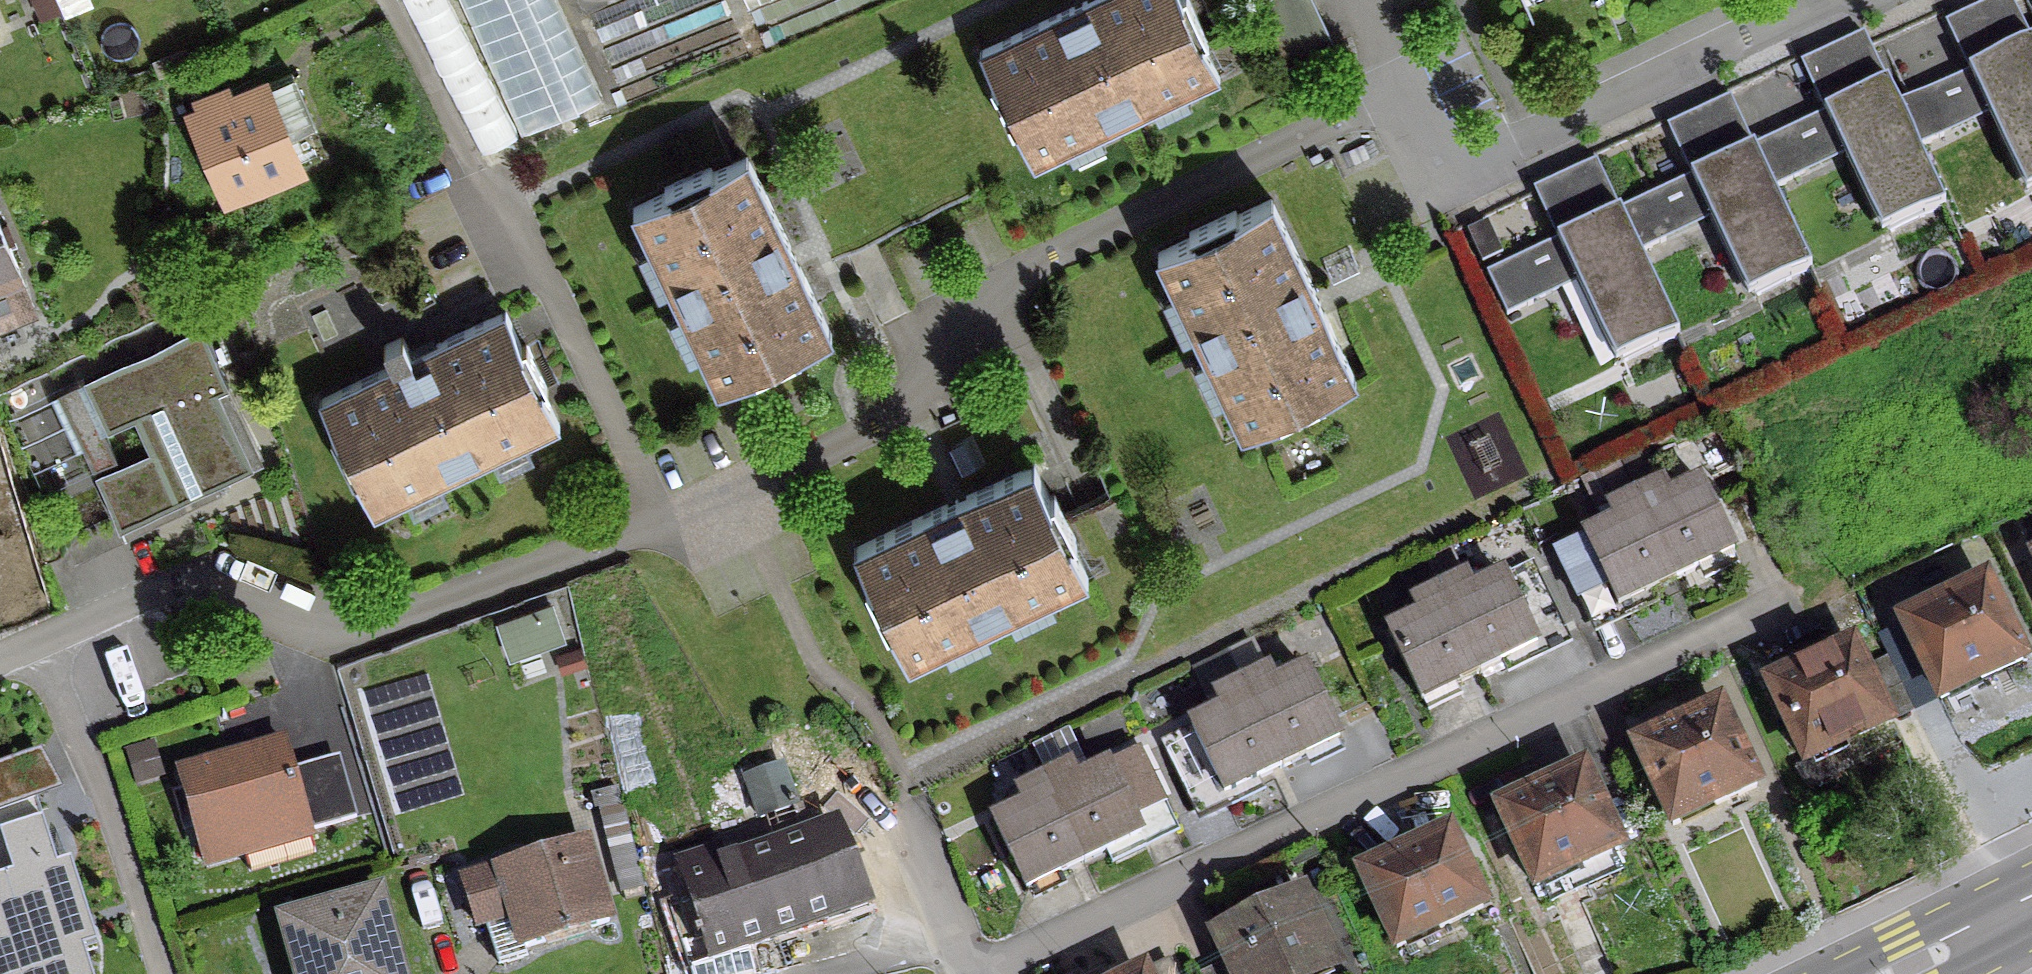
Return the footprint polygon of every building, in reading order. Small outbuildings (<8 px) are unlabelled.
[(627,104),(747,53),(726,0),(587,0),(627,104)] [(755,12),(783,0),(750,0),(755,12)] [(986,89),(1008,135),(1012,133),(1028,167),(1214,78),(1199,45),(1203,43),(1183,0),(1087,0),(974,54),(990,87),(986,89)] [(2027,45),(1893,108),(1913,150),(1984,117),(2022,197),(2031,192),(2031,55),(2027,45)] [(192,151),(201,147),(222,196),(294,166),(261,86),(227,100),(223,89),(226,87),(215,62),(179,77),(195,114),(188,117),(196,136),(187,140),(192,151)] [(1893,108),(1883,85),(1749,149),(1769,191),(1839,158),(1877,237),(1940,207),(1913,150),(1893,108)] [(1769,191),(1749,149),(1615,212),(1635,255),(1706,222),(1743,301),(1807,271),(1769,191)] [(661,194),(628,210),(714,390),(747,374),(749,379),(795,357),(793,352),(826,336),(741,156),(708,172),(706,168),(659,190),(661,194)] [(1153,255),(1237,433),(1238,435),(1272,419),(1274,424),(1320,402),(1318,397),(1351,381),(1266,201),(1232,217),(1230,213),(1184,235),(1186,239),(1153,255)] [(1572,285),(1611,367),(1674,337),(1635,255),(1615,212),(1482,276),(1502,318),(1572,285)] [(30,312),(0,240),(0,325),(30,312)] [(330,436),(325,438),(347,484),(352,482),(368,516),(554,427),(538,393),(543,391),(521,345),(516,347),(500,314),(407,358),(397,338),(378,347),(388,367),(314,402),(330,436)] [(223,383),(196,326),(79,382),(102,432),(129,419),(145,451),(90,477),(114,526),(248,463),(213,388),(223,383)] [(88,472),(112,460),(101,437),(77,448),(88,472)] [(882,633),(887,630),(903,664),(1083,578),(1067,545),(1071,543),(1049,496),(1044,498),(1029,465),(849,551),(865,584),(860,586),(882,633)] [(1666,468),(1633,483),(1674,573),(1737,542),(1700,467),(1672,481),(1666,468)] [(1612,509),(1581,523),(1617,600),(1674,573),(1633,483),(1606,495),(1612,509)] [(1469,561),(1430,580),(1473,671),(1539,636),(1506,560),(1476,575),(1469,561)] [(1416,603),(1385,617),(1421,695),(1473,671),(1430,580),(1409,589),(1416,603)] [(1980,587),(1899,626),(1936,703),(2018,664),(1980,587)] [(565,603),(526,619),(531,638),(541,635),(543,645),(574,633),(611,624),(598,593),(565,603)] [(1847,650),(1765,688),(1801,766),(1854,741),(1883,728),(1847,650)] [(1272,654),(1234,673),(1276,761),(1340,730),(1306,655),(1278,668),(1272,654)] [(1218,697),(1189,711),(1223,785),(1276,761),(1234,673),(1212,682),(1218,697)] [(1715,710),(1631,749),(1668,828),(1716,806),(1752,789),(1715,710)] [(1073,752),(1042,766),(1083,857),(1146,824),(1139,810),(1166,797),(1141,739),(1079,765),(1073,752)] [(281,745),(174,776),(200,864),(240,852),(246,871),(309,852),(304,833),(351,819),(336,766),(290,779),(281,745)] [(38,797),(61,783),(38,748),(0,759),(0,808),(38,797)] [(145,749),(122,756),(131,785),(154,778),(145,749)] [(1021,794),(985,810),(1019,888),(1083,857),(1042,766),(1014,779),(1021,794)] [(1501,810),(1496,812),(1531,890),(1576,870),(1583,887),(1615,873),(1607,855),(1613,852),(1578,772),(1499,807),(1501,810)] [(0,808),(0,973),(94,973),(86,950),(99,947),(71,853),(56,857),(38,797),(0,808)] [(686,973),(748,973),(740,951),(863,910),(831,827),(677,878),(684,902),(664,909),(686,973)] [(1444,837),(1358,877),(1392,950),(1477,910),(1444,837)] [(579,846),(460,884),(474,928),(509,917),(519,949),(603,923),(579,846)] [(1210,920),(1235,973),(1314,973),(1349,958),(1310,875),(1210,920)] [(276,923),(291,973),(397,973),(374,895),(276,923)] [(1106,973),(1157,973),(1148,954),(1106,973)] [(1199,973),(1225,973),(1221,964),(1199,973)]
